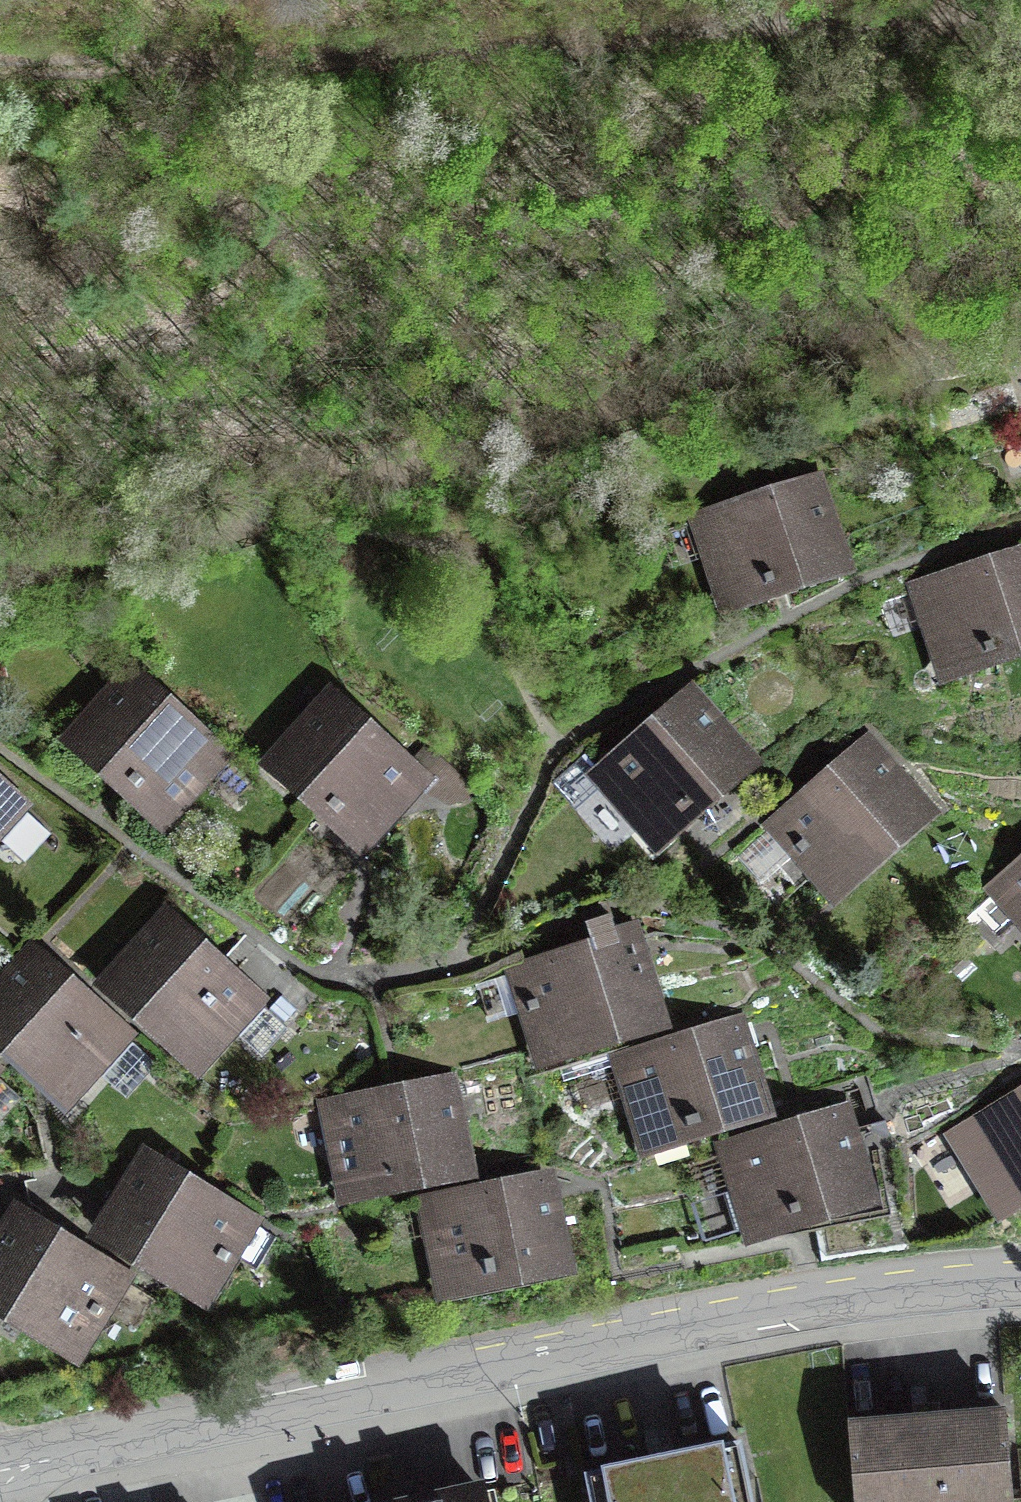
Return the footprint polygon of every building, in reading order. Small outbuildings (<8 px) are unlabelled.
[(700,519),(726,599),(840,562),(815,482),(700,519)] [(945,667),(1020,642),(1020,556),(920,589),(945,667)] [(76,736),(166,816),(222,754),(132,674),(76,736)] [(600,773),(655,836),(746,758),(691,695),(600,773)] [(275,760),(365,842),(422,779),(332,698),(275,760)] [(776,825),(831,887),(922,808),(867,746),(776,825)] [(19,805),(0,788),(0,825),(19,805)] [(1020,916),(1020,868),(997,889),(1020,916)] [(517,971),(541,1051),(657,1017),(633,937),(617,942),(610,917),(589,923),(596,948),(517,971)] [(111,980),(201,1060),(254,1001),(256,998),(167,918),(111,980)] [(68,1095),(124,1033),(34,953),(0,991),(0,1035),(68,1095)] [(288,1031),(290,1028),(312,1004),(278,974),(256,998),(254,1001),(288,1031)] [(622,1060),(647,1140),(761,1105),(736,1025),(622,1060)] [(329,1107),(346,1188),(464,1165),(447,1083),(329,1107)] [(958,1136),(1000,1205),(1020,1192),(1020,1098),(958,1136)] [(727,1147),(752,1227),(866,1192),(842,1112),(727,1147)] [(182,1277),(206,1292),(231,1252),(256,1267),(275,1236),(148,1158),(116,1208),(104,1229),(182,1277)] [(78,1348),(121,1279),(135,1288),(182,1277),(104,1229),(116,1208),(61,1174),(26,1180),(31,1203),(51,1216),(43,1228),(19,1214),(0,1245),(0,1300),(78,1348)] [(428,1202),(444,1284),(562,1261),(546,1179),(428,1202)] [(850,1425),(856,1501),(1012,1501),(1005,1413),(850,1425)] [(584,1473),(591,1501),(753,1501),(740,1441),(584,1473)] [(482,1492),(438,1501),(485,1501),(482,1492)]
